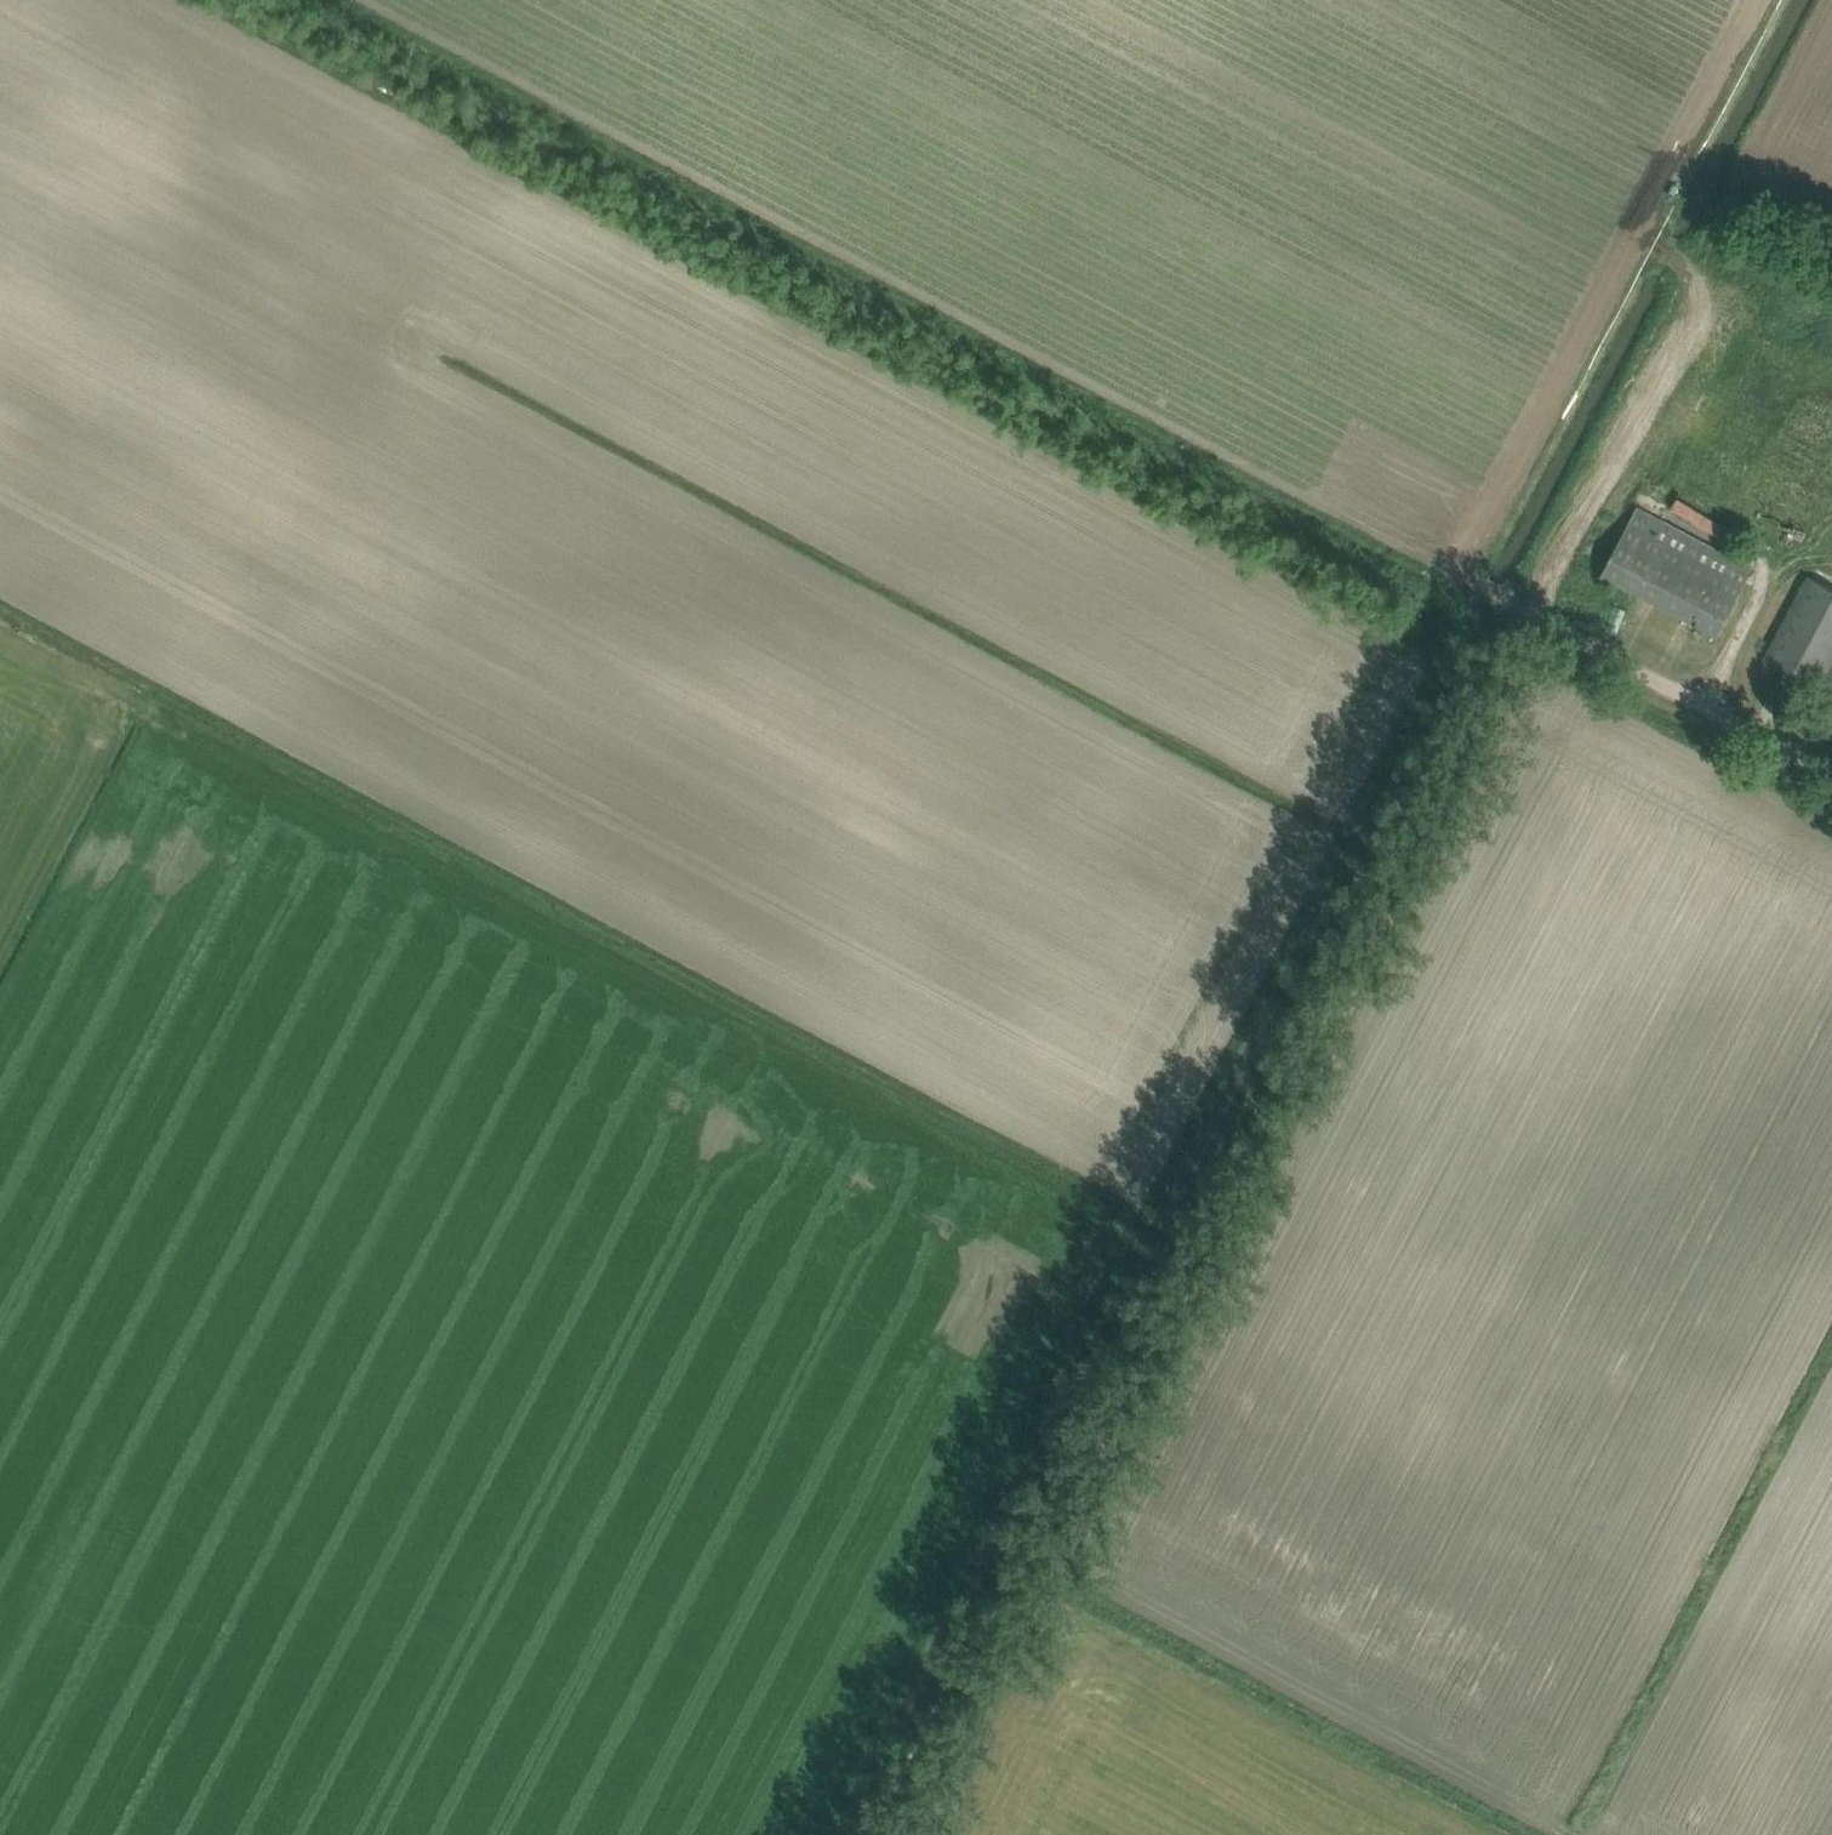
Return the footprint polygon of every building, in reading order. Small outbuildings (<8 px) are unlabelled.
[(1602,573),(1718,636),(1754,568),(1638,506),(1602,573)] [(1792,674),(1831,695),(1831,588),(1809,576),(1764,659),(1792,674)]
